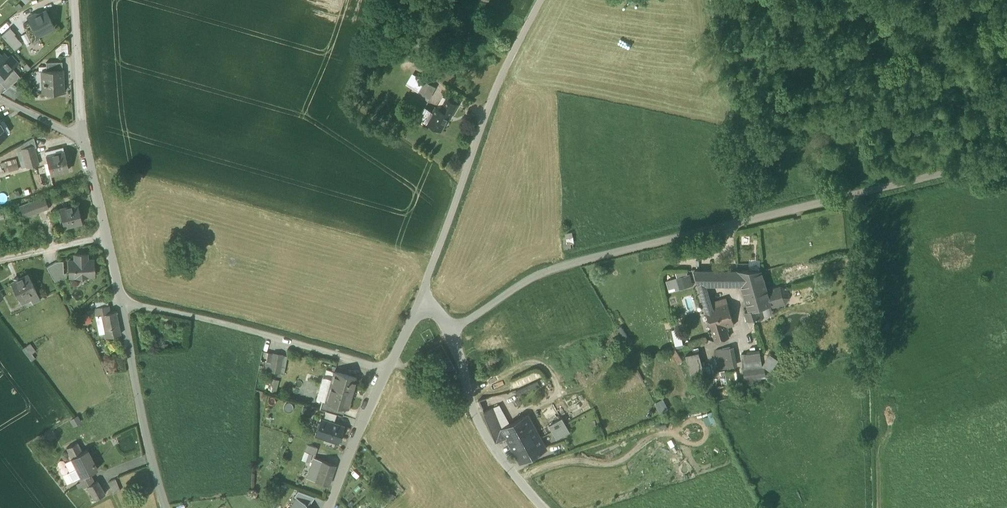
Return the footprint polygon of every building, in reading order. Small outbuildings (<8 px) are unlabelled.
[(40,38),(39,35),(54,27),(46,10),(29,19),(30,21),(23,25),(32,42),(40,38)] [(2,35),(15,50),(22,44),(14,35),(15,34),(10,28),(2,35)] [(399,40),(411,47),(413,43),(400,34),(397,39),(399,40)] [(395,45),(408,53),(411,48),(411,47),(399,40),(395,45)] [(68,43),(61,44),(55,49),(56,57),(62,55),(68,55),(68,43)] [(12,68),(18,63),(11,54),(5,59),(0,53),(0,78),(12,68)] [(46,62),(47,70),(62,70),(62,61),(46,62)] [(7,88),(12,84),(20,77),(12,68),(0,78),(0,80),(7,88)] [(62,91),(62,92),(64,92),(63,81),(61,81),(61,71),(62,71),(62,70),(47,70),(42,71),(43,85),(46,84),(47,92),(62,91)] [(409,86),(418,92),(425,80),(414,76),(409,86)] [(436,87),(425,80),(418,92),(430,98),(436,87)] [(22,89),(12,84),(7,88),(2,93),(15,99),(18,96),(22,89)] [(417,95),(428,101),(430,98),(418,92),(417,95)] [(443,96),(437,106),(441,109),(447,98),(443,96)] [(437,106),(433,112),(428,122),(441,130),(450,114),(451,115),(458,104),(447,98),(441,109),(437,106)] [(421,118),(428,122),(433,112),(427,108),(421,118)] [(0,121),(0,124),(6,133),(10,131),(3,119),(0,121)] [(22,149),(27,167),(37,165),(35,154),(36,154),(34,145),(32,139),(21,145),(22,149)] [(46,156),(50,174),(68,170),(64,152),(46,156)] [(19,168),(17,158),(0,163),(0,174),(19,168)] [(20,207),(24,217),(49,208),(45,197),(20,207)] [(61,208),(67,226),(84,220),(79,203),(61,208)] [(565,230),(565,245),(577,244),(576,230),(565,230)] [(69,261),(70,277),(94,275),(93,259),(87,260),(87,254),(75,255),(75,260),(69,261)] [(47,267),(53,279),(64,273),(63,261),(57,261),(47,267)] [(694,271),(705,308),(713,306),(711,302),(706,285),(729,285),(730,270),(695,270),(694,271)] [(770,305),(771,305),(772,304),(767,290),(762,270),(761,270),(737,270),(737,285),(742,285),(749,310),(763,307),(770,305)] [(678,278),(667,279),(668,290),(693,287),(691,271),(677,273),(678,278)] [(40,300),(36,291),(27,275),(11,283),(19,299),(21,304),(31,299),(33,304),(40,300)] [(769,290),(767,290),(772,304),(771,305),(772,307),(786,304),(789,297),(787,290),(781,287),(769,290)] [(726,297),(711,302),(713,306),(724,302),(723,300),(727,299),(726,297)] [(705,308),(715,341),(729,337),(726,327),(734,324),(727,299),(723,300),(724,302),(713,306),(705,308)] [(116,310),(109,312),(108,305),(96,307),(95,307),(96,315),(101,314),(105,337),(120,334),(116,310)] [(772,314),(770,305),(763,307),(766,315),(766,316),(772,314)] [(745,312),(748,321),(766,315),(763,307),(749,310),(745,312)] [(22,349),(27,356),(35,350),(30,343),(22,349)] [(716,350),(719,369),(734,366),(730,347),(722,348),(722,349),(716,350)] [(433,351),(441,365),(447,361),(439,348),(433,351)] [(264,370),(284,374),(287,356),(268,352),(264,370)] [(686,355),(693,380),(706,376),(699,352),(686,355)] [(742,353),(743,368),(762,366),(760,352),(742,353)] [(763,366),(773,371),(779,358),(770,353),(763,366)] [(450,359),(447,361),(441,365),(439,366),(444,374),(455,367),(450,359)] [(767,377),(766,367),(744,369),(745,379),(767,377)] [(327,369),(325,376),(330,378),(333,371),(327,369)] [(345,408),(347,408),(356,377),(334,371),(332,379),(325,401),(325,402),(345,408)] [(315,398),(322,400),(325,401),(332,379),(322,376),(315,398)] [(279,380),(270,377),(267,390),(276,393),(279,380)] [(320,409),(326,410),(336,413),(343,415),(345,408),(325,402),(325,401),(322,400),(320,409)] [(313,409),(303,407),(301,415),(310,418),(313,409)] [(506,438),(514,452),(540,437),(527,414),(501,428),(493,407),(492,408),(483,411),(496,443),(498,442),(497,442),(506,438)] [(334,423),(336,413),(326,410),(323,420),(334,423)] [(70,420),(73,425),(80,421),(77,416),(70,420)] [(549,425),(556,438),(570,430),(562,418),(549,425)] [(318,435),(339,442),(344,426),(334,423),(323,420),(323,419),(318,435)] [(546,449),(540,437),(514,452),(520,462),(546,449)] [(66,448),(69,454),(65,456),(68,461),(72,459),(77,468),(81,477),(82,477),(88,474),(97,469),(87,450),(82,452),(77,443),(66,448)] [(305,451),(315,455),(317,448),(307,445),(305,451)] [(313,454),(304,451),(301,460),(309,463),(313,454)] [(307,478),(329,486),(336,465),(314,458),(307,478)] [(68,472),(73,481),(79,478),(81,477),(77,468),(68,472)] [(79,478),(84,487),(86,486),(87,486),(92,483),(88,474),(82,477),(81,477),(79,478)] [(108,483),(113,494),(120,491),(115,479),(108,483)] [(87,486),(95,499),(105,493),(97,480),(92,483),(87,486)] [(305,504),(308,506),(313,499),(314,497),(298,491),(294,497),(296,498),(297,498),(305,504)] [(303,507),(305,504),(297,498),(296,498),(290,507),(303,507)]
